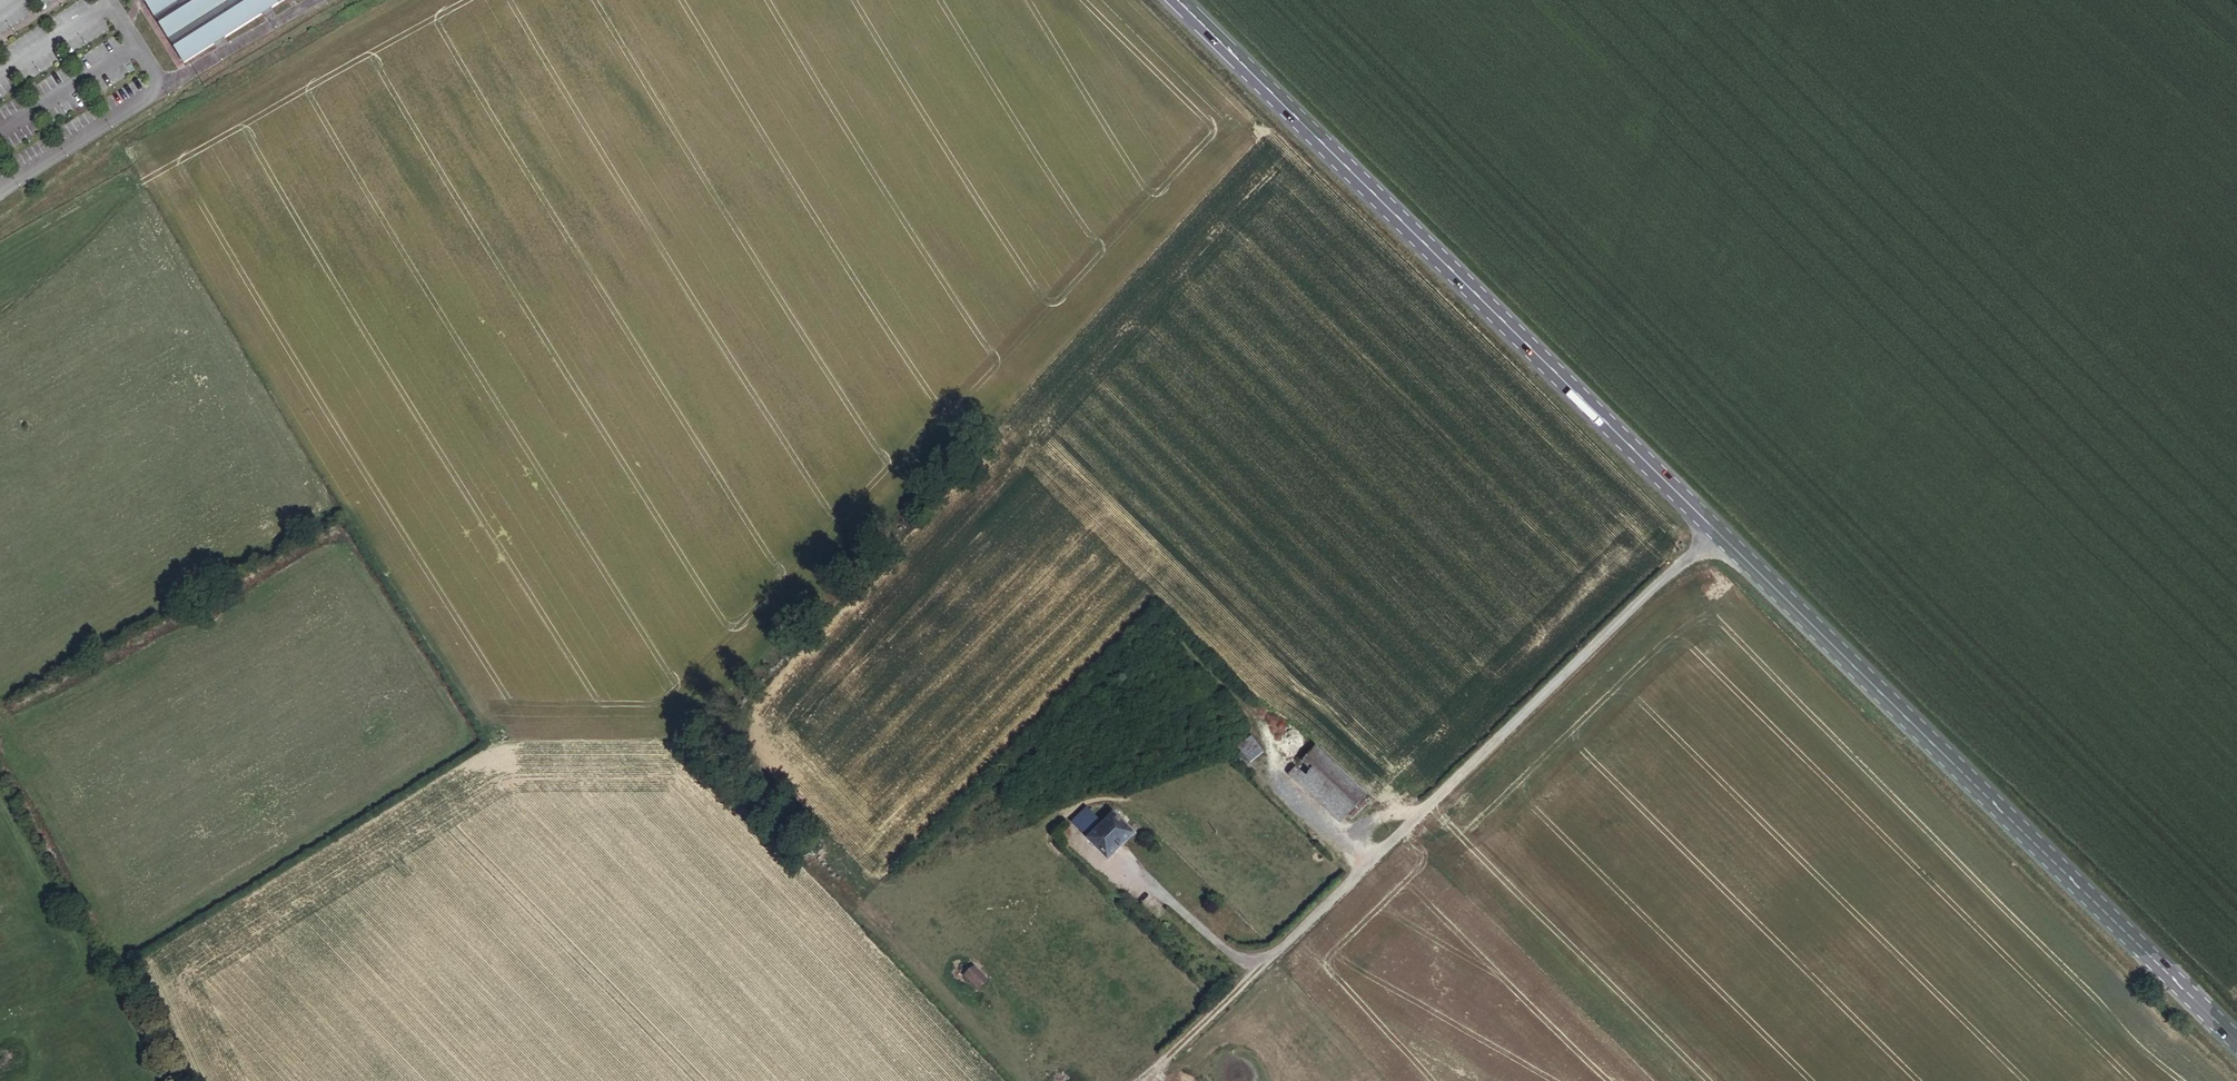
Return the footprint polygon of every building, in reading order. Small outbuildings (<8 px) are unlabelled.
[(169,75),(288,0),(121,0),(169,75)] [(1701,578),(1709,570),(1702,563),(1694,571),(1701,578)] [(1361,800),(1312,752),(1292,772),(1341,821),(1361,800)] [(1107,863),(1131,838),(1111,817),(1086,843),(1107,863)] [(988,985),(965,962),(954,973),(976,997),(988,985)]
